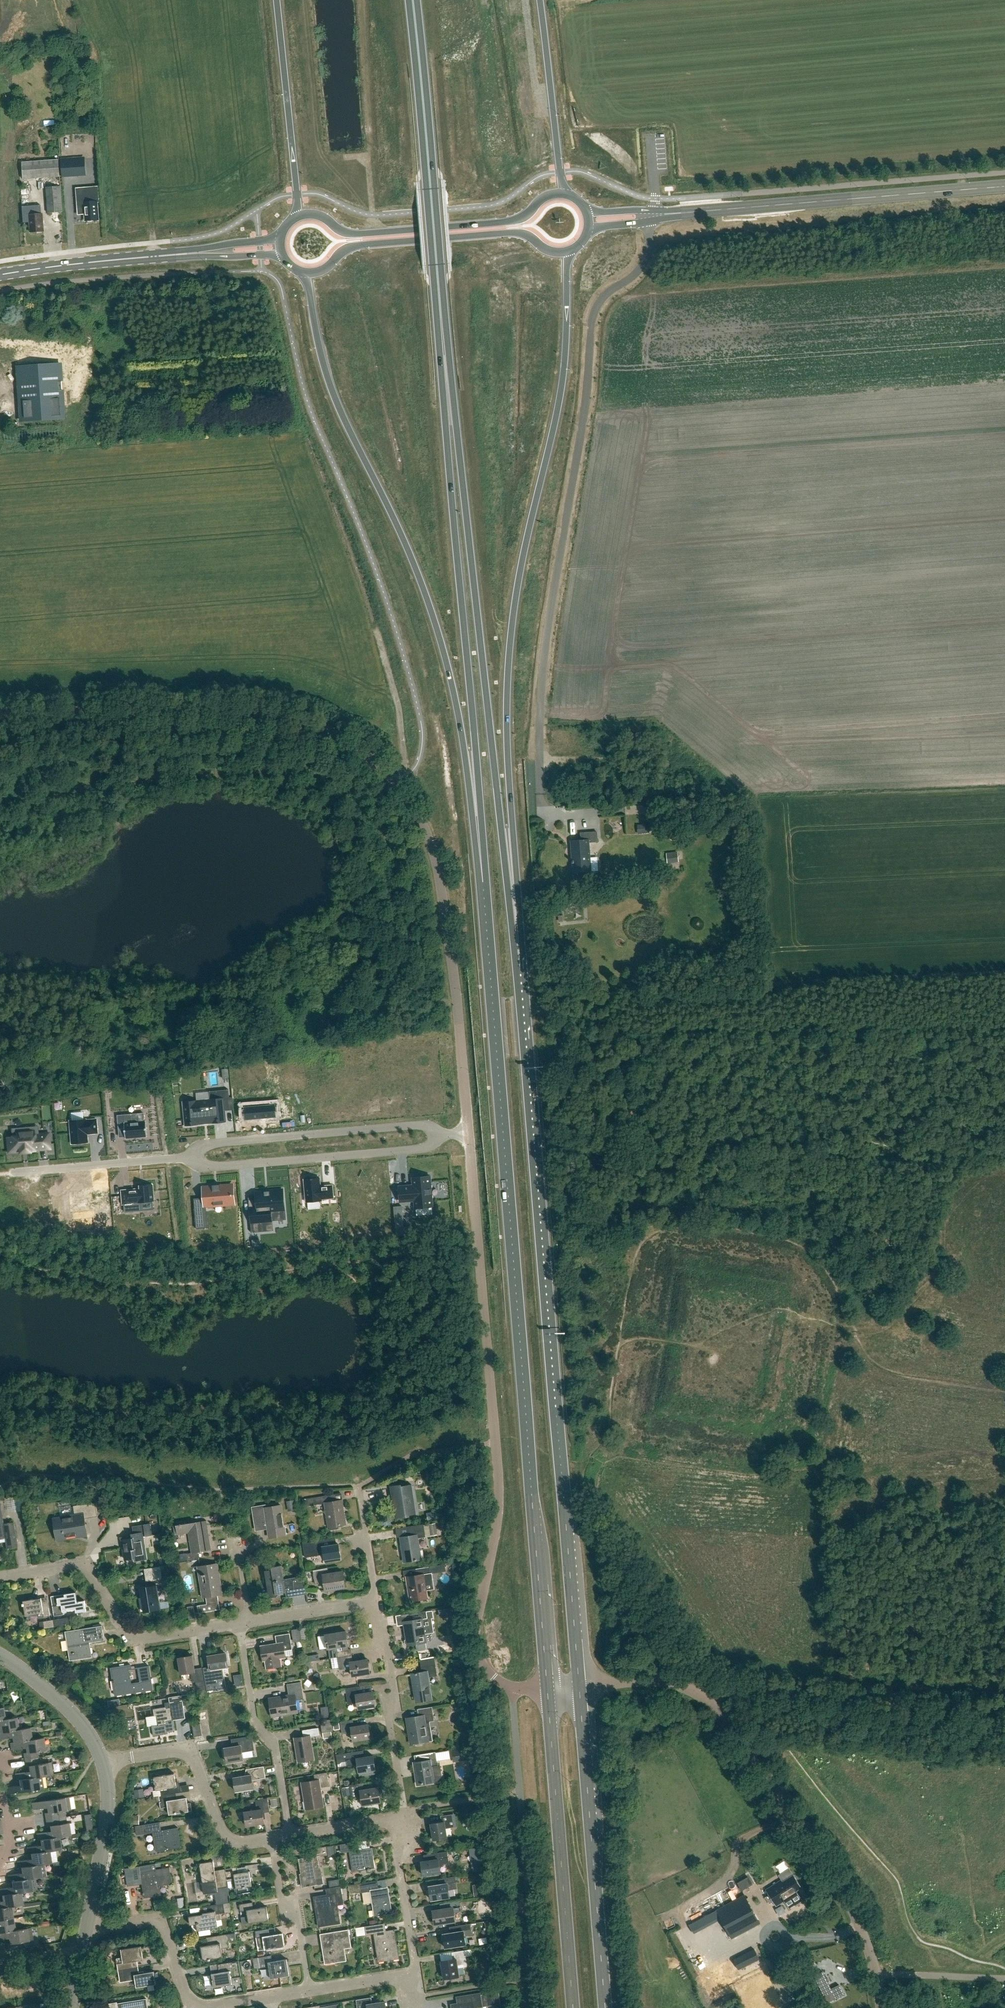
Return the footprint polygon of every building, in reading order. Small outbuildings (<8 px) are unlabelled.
[(62,173),(86,172),(85,157),(61,159),(62,173)] [(23,179),(60,176),(58,160),(22,162),(23,179)] [(48,212),(62,211),(61,186),(47,187),(48,212)] [(83,188),(76,189),(77,198),(77,204),(78,215),(85,214),(86,221),(88,221),(89,222),(92,222),(93,220),(98,220),(97,203),(99,202),(98,187),(83,188)] [(41,205),(22,207),(24,223),(30,223),(31,233),(38,232),(38,234),(42,233),(42,232),(44,232),(43,214),(41,214),(41,205)] [(61,365),(18,368),(21,409),(22,419),(64,416),(63,398),(61,365)] [(648,825),(638,825),(638,833),(649,833),(648,825)] [(581,841),(571,842),(572,852),(574,852),(574,857),(573,857),(574,872),(581,872),(582,876),(582,881),(591,880),(591,876),(591,871),(599,871),(598,857),(590,857),(589,843),(598,842),(597,832),(581,834),(581,841)] [(668,863),(679,862),(678,853),(666,854),(668,863)] [(197,1100),(183,1102),(185,1126),(199,1124),(199,1122),(212,1121),(212,1123),(226,1122),(224,1099),(230,1098),(229,1089),(209,1091),(210,1099),(210,1101),(197,1102),(197,1100)] [(275,1104),(252,1106),(244,1107),(245,1120),(277,1118),(276,1111),(275,1104)] [(132,1114),(117,1115),(119,1129),(125,1129),(126,1139),(126,1138),(147,1137),(146,1120),(145,1121),(144,1113),(132,1114)] [(86,1120),(70,1121),(72,1143),(88,1142),(87,1133),(90,1133),(90,1134),(98,1133),(97,1120),(86,1121),(86,1120)] [(17,1137),(8,1138),(9,1151),(20,1150),(20,1152),(33,1151),(33,1149),(49,1148),(48,1134),(34,1136),(33,1129),(16,1130),(17,1137)] [(413,1185),(399,1186),(400,1202),(414,1200),(415,1208),(433,1206),(430,1176),(412,1178),(413,1185)] [(311,1179),(304,1179),(306,1202),(322,1201),(322,1199),(334,1198),(333,1185),(321,1186),(320,1178),(313,1179),(313,1178),(311,1179)] [(213,1187),(204,1188),(205,1206),(215,1205),(223,1205),(234,1204),(233,1194),(232,1185),(220,1186),(220,1184),(220,1185),(213,1186),(213,1185),(213,1187)] [(137,1189),(122,1191),(123,1204),(124,1204),(125,1212),(142,1211),(141,1203),(154,1201),(153,1185),(140,1186),(141,1189),(137,1189)] [(252,1223),(251,1223),(251,1233),(274,1231),(273,1230),(267,1231),(266,1222),(273,1222),(273,1221),(272,1221),(271,1210),(284,1209),(283,1189),(271,1190),(271,1192),(270,1192),(270,1191),(269,1191),(269,1192),(265,1193),(265,1191),(265,1193),(256,1193),(257,1207),(250,1208),(252,1223)] [(402,1206),(394,1207),(396,1233),(396,1235),(412,1234),(412,1231),(412,1226),(404,1227),(402,1206)] [(203,1208),(195,1209),(196,1229),(205,1228),(203,1208)] [(397,1517),(414,1514),(409,1485),(392,1488),(397,1517)] [(341,1500),(332,1502),(331,1495),(306,1499),(308,1506),(324,1503),(328,1527),(329,1527),(329,1530),(338,1529),(338,1525),(345,1524),(341,1500)] [(75,1514),(53,1518),(57,1540),(87,1535),(84,1518),(97,1516),(95,1502),(74,1506),(75,1514)] [(272,1506),(271,1504),(258,1506),(261,1522),(267,1521),(270,1538),(285,1535),(280,1505),(272,1506)] [(5,1541),(6,1548),(17,1546),(13,1522),(3,1524),(0,1507),(0,1542),(5,1541)] [(211,1550),(206,1521),(176,1526),(177,1535),(188,1533),(191,1553),(186,1553),(187,1561),(199,1559),(198,1552),(211,1550)] [(146,1559),(142,1537),(151,1535),(149,1524),(132,1526),(133,1534),(131,1534),(132,1538),(122,1539),(126,1560),(135,1559),(135,1561),(146,1559)] [(404,1562),(421,1559),(417,1538),(425,1537),(423,1524),(407,1527),(409,1536),(400,1537),(404,1562)] [(313,1542),(303,1544),(305,1557),(324,1554),(324,1559),(325,1559),(325,1563),(341,1560),(340,1557),(338,1544),(325,1546),(324,1540),(313,1542)] [(220,1609),(218,1595),(222,1594),(218,1565),(213,1566),(213,1563),(198,1566),(199,1576),(205,1575),(206,1582),(203,1582),(206,1597),(209,1596),(211,1603),(198,1605),(199,1613),(220,1609)] [(284,1579),(282,1566),(281,1565),(271,1567),(272,1569),(264,1570),(269,1597),(277,1596),(276,1594),(285,1592),(284,1586),(293,1585),(294,1596),(306,1594),(303,1576),(284,1579)] [(144,1612),(161,1609),(158,1591),(164,1590),(160,1566),(148,1568),(151,1586),(140,1588),(144,1612)] [(416,1576),(406,1577),(410,1601),(427,1598),(426,1590),(433,1589),(430,1574),(429,1574),(428,1567),(415,1569),(416,1576)] [(329,1574),(328,1568),(313,1570),(315,1582),(324,1580),(326,1590),(345,1587),(343,1572),(329,1574)] [(77,1602),(76,1592),(59,1595),(59,1598),(57,1598),(59,1605),(52,1606),(54,1616),(63,1614),(63,1611),(76,1609),(76,1612),(86,1611),(85,1600),(77,1602)] [(43,1608),(41,1598),(23,1601),(25,1616),(38,1614),(39,1617),(50,1615),(48,1607),(43,1608)] [(407,1645),(415,1644),(416,1650),(418,1651),(425,1650),(426,1648),(425,1642),(426,1642),(424,1634),(434,1632),(432,1618),(434,1617),(433,1610),(426,1611),(409,1614),(410,1622),(403,1623),(406,1638),(404,1641),(405,1643),(407,1645)] [(52,1620),(54,1627),(63,1626),(61,1618),(52,1620)] [(43,1621),(44,1628),(54,1627),(52,1620),(43,1621)] [(89,1647),(88,1643),(104,1640),(102,1626),(65,1632),(70,1660),(92,1657),(90,1647),(89,1647)] [(337,1657),(352,1655),(350,1645),(348,1645),(346,1631),(325,1634),(325,1635),(318,1636),(320,1649),(327,1648),(327,1649),(341,1647),(342,1650),(336,1651),(337,1657)] [(281,1666),(280,1658),(285,1657),(284,1651),(292,1649),(289,1633),(276,1636),(277,1644),(261,1646),(263,1661),(265,1660),(266,1669),(281,1666)] [(209,1667),(203,1668),(206,1691),(225,1688),(225,1687),(219,1688),(217,1678),(222,1678),(220,1668),(222,1667),(228,1667),(226,1654),(208,1656),(209,1667)] [(352,1655),(337,1657),(339,1670),(351,1668),(352,1676),(370,1673),(367,1659),(353,1662),(352,1655)] [(206,1691),(203,1668),(194,1669),(192,1656),(178,1658),(181,1674),(191,1673),(192,1682),(195,1682),(197,1692),(206,1691)] [(130,1684),(128,1670),(131,1669),(130,1665),(110,1668),(115,1695),(152,1689),(149,1666),(137,1668),(140,1683),(130,1684)] [(416,1702),(431,1699),(428,1678),(437,1676),(435,1665),(424,1667),(424,1672),(412,1674),(416,1702)] [(244,1673),(236,1674),(237,1685),(245,1684),(244,1673)] [(281,1715),(298,1713),(296,1700),(304,1699),(301,1682),(287,1684),(289,1695),(269,1698),(272,1714),(281,1713),(281,1715)] [(360,1686),(346,1689),(348,1703),(357,1702),(358,1708),(375,1706),(373,1692),(361,1694),(360,1686)] [(155,1726),(152,1726),(154,1735),(157,1734),(167,1733),(167,1731),(175,1730),(173,1719),(176,1718),(176,1715),(184,1714),(183,1705),(189,1704),(188,1695),(187,1694),(168,1698),(169,1702),(165,1703),(165,1707),(153,1709),(154,1716),(156,1716),(157,1725),(155,1726)] [(411,1744),(428,1741),(432,1740),(429,1722),(434,1721),(432,1707),(418,1710),(419,1717),(407,1719),(411,1744)] [(18,1729),(16,1717),(5,1719),(0,1720),(0,1739),(9,1738),(9,1737),(8,1731),(18,1729)] [(354,1727),(353,1720),(340,1722),(342,1734),(352,1733),(353,1741),(370,1738),(368,1724),(354,1727)] [(335,1736),(334,1722),(324,1723),(325,1737),(335,1736)] [(194,1736),(195,1736),(202,1735),(200,1723),(192,1725),(194,1736)] [(21,1741),(32,1739),(30,1727),(18,1729),(8,1731),(9,1737),(11,1736),(12,1742),(10,1743),(11,1750),(22,1748),(22,1747),(21,1741)] [(298,1762),(314,1759),(310,1736),(319,1735),(318,1728),(303,1731),(304,1737),(294,1738),(298,1762)] [(252,1736),(236,1739),(237,1746),(226,1748),(225,1748),(221,1748),(223,1757),(226,1757),(227,1762),(243,1759),(254,1757),(253,1750),(254,1750),(252,1736)] [(25,1760),(37,1758),(36,1751),(45,1750),(43,1737),(32,1739),(21,1741),(22,1747),(25,1747),(25,1752),(23,1752),(25,1760)] [(456,1750),(452,1750),(454,1762),(468,1760),(466,1747),(455,1748),(456,1750)] [(361,1757),(360,1751),(336,1755),(338,1767),(357,1764),(358,1772),(359,1776),(375,1773),(374,1770),(375,1769),(373,1756),(361,1757)] [(425,1761),(414,1763),(417,1784),(433,1782),(442,1781),(440,1765),(437,1766),(435,1752),(424,1754),(425,1761)] [(27,1778),(42,1776),(49,1775),(47,1762),(38,1764),(37,1758),(25,1760),(26,1768),(28,1767),(29,1772),(27,1773),(27,1778)] [(236,1791),(253,1788),(252,1780),(265,1777),(264,1766),(246,1769),(247,1775),(233,1777),(236,1791)] [(27,1778),(27,1773),(26,1771),(15,1773),(16,1780),(18,1780),(19,1786),(17,1786),(17,1785),(6,1787),(7,1794),(44,1788),(42,1776),(27,1778)] [(161,1796),(176,1793),(180,1792),(180,1786),(176,1787),(174,1773),(154,1776),(156,1790),(160,1790),(161,1796)] [(306,1809),(323,1806),(320,1787),(329,1786),(327,1773),(314,1775),(315,1780),(302,1782),(306,1809)] [(363,1783),(349,1785),(351,1798),(361,1796),(363,1804),(380,1802),(378,1788),(364,1790),(363,1783)] [(134,1790),(135,1798),(144,1797),(142,1789),(134,1790)] [(176,1793),(161,1796),(159,1796),(160,1802),(159,1802),(160,1808),(168,1807),(169,1814),(192,1811),(191,1803),(188,1804),(187,1798),(177,1799),(176,1793)] [(65,1797),(31,1803),(33,1810),(44,1808),(44,1807),(46,1806),(47,1812),(45,1813),(46,1819),(59,1817),(65,1816),(64,1810),(67,1810),(70,1809),(68,1797),(65,1797)] [(246,1826),(264,1823),(262,1813),(269,1811),(267,1798),(255,1800),(257,1810),(244,1812),(246,1826)] [(466,1826),(474,1825),(471,1808),(463,1809),(466,1826)] [(453,1827),(451,1814),(440,1816),(441,1822),(431,1823),(433,1840),(446,1838),(444,1826),(448,1826),(448,1828),(453,1827)] [(59,1817),(46,1819),(47,1826),(49,1826),(50,1832),(48,1832),(49,1838),(59,1836),(59,1837),(71,1835),(69,1822),(66,1823),(65,1816),(59,1817)] [(162,1830),(160,1822),(143,1825),(144,1834),(152,1833),(154,1841),(155,1841),(157,1851),(180,1847),(177,1828),(162,1830)] [(48,1831),(36,1833),(37,1840),(40,1840),(41,1846),(38,1846),(39,1852),(49,1850),(49,1851),(61,1849),(59,1837),(59,1836),(49,1838),(48,1832),(48,1831)] [(358,1850),(357,1842),(340,1845),(341,1853),(349,1851),(351,1862),(352,1872),(367,1870),(368,1871),(371,1871),(371,1869),(375,1868),(372,1848),(358,1850)] [(38,1845),(27,1847),(28,1854),(30,1854),(31,1860),(29,1860),(30,1866),(40,1864),(44,1864),(51,1863),(49,1851),(49,1850),(39,1852),(38,1846),(38,1845)] [(310,1857),(299,1859),(302,1878),(300,1878),(302,1887),(308,1886),(308,1887),(310,1886),(323,1884),(318,1856),(327,1855),(326,1847),(309,1849),(310,1857)] [(423,1875),(440,1872),(439,1864),(449,1862),(447,1851),(436,1853),(437,1859),(421,1862),(423,1875)] [(29,1859),(17,1861),(18,1868),(21,1868),(22,1874),(19,1874),(20,1880),(30,1878),(36,1877),(42,1876),(43,1876),(46,1875),(44,1864),(40,1864),(30,1866),(29,1860),(29,1859)] [(226,1881),(225,1869),(214,1871),(213,1861),(199,1863),(204,1894),(218,1891),(217,1883),(218,1882),(219,1888),(227,1887),(227,1881),(226,1881)] [(131,1867),(131,1873),(133,1885),(142,1884),(144,1898),(161,1895),(159,1886),(172,1884),(169,1867),(157,1869),(156,1864),(131,1867)] [(237,1873),(236,1867),(225,1869),(226,1881),(227,1881),(234,1880),(237,1894),(252,1892),(249,1871),(237,1873)] [(781,1879),(765,1890),(776,1906),(787,1899),(789,1897),(790,1897),(789,1896),(797,1891),(796,1890),(801,1887),(793,1875),(789,1868),(779,1875),(781,1879)] [(19,1873),(8,1875),(9,1882),(11,1881),(12,1887),(10,1888),(11,1894),(21,1892),(32,1890),(38,1889),(36,1877),(30,1878),(20,1880),(19,1874),(19,1873)] [(439,1884),(429,1886),(431,1900),(449,1897),(448,1890),(455,1889),(454,1883),(457,1882),(456,1876),(438,1879),(439,1884)] [(747,1887),(752,1884),(748,1877),(743,1880),(747,1887)] [(372,1903),(374,1916),(391,1913),(387,1888),(377,1889),(376,1881),(360,1884),(361,1892),(363,1904),(372,1903)] [(10,1888),(10,1887),(0,1888),(0,1895),(2,1895),(3,1901),(0,1902),(1,1908),(11,1906),(12,1906),(23,1904),(21,1892),(11,1894),(10,1888)] [(318,1927),(340,1923),(337,1905),(343,1904),(340,1887),(326,1889),(327,1895),(314,1897),(318,1927)] [(487,1895),(486,1888),(475,1889),(476,1897),(487,1895)] [(732,1938),(760,1924),(744,1895),(716,1910),(732,1938)] [(173,1900),(174,1908),(185,1907),(184,1898),(173,1900)] [(435,1924),(454,1921),(453,1913),(461,1912),(459,1900),(444,1903),(445,1909),(433,1911),(435,1924)] [(13,1918),(12,1906),(11,1906),(1,1908),(0,1902),(0,1901),(0,1920),(13,1918)] [(253,1908),(252,1902),(239,1904),(240,1911),(246,1910),(247,1916),(241,1917),(242,1924),(268,1920),(266,1906),(253,1908)] [(195,1915),(189,1916),(190,1924),(196,1923),(197,1931),(218,1927),(216,1920),(221,1919),(220,1914),(224,1913),(223,1903),(209,1906),(210,1912),(202,1913),(202,1914),(195,1915)] [(15,1930),(13,1918),(0,1920),(0,1939),(6,1938),(6,1937),(5,1931),(15,1930)] [(379,1932),(378,1924),(365,1926),(366,1934),(373,1933),(378,1962),(398,1958),(396,1944),(394,1944),(392,1930),(379,1932)] [(445,1947),(465,1944),(464,1936),(472,1935),(470,1924),(455,1926),(456,1932),(442,1934),(445,1947)] [(15,1930),(5,1931),(6,1937),(8,1937),(9,1943),(7,1943),(8,1950),(21,1948),(20,1942),(29,1940),(33,1939),(31,1927),(27,1928),(15,1930)] [(270,1935),(269,1929),(255,1931),(256,1938),(263,1937),(263,1943),(257,1944),(258,1951),(285,1947),(282,1933),(270,1935)] [(325,1964),(346,1961),(343,1943),(350,1941),(348,1929),(332,1932),(334,1939),(321,1941),(325,1964)] [(203,1960),(222,1957),(221,1949),(229,1947),(226,1934),(214,1936),(215,1943),(200,1946),(203,1960)] [(118,1969),(137,1966),(137,1961),(142,1960),(140,1946),(120,1949),(122,1957),(116,1958),(118,1969)] [(443,1978),(459,1976),(457,1966),(467,1964),(464,1950),(451,1952),(452,1959),(441,1961),(443,1978)] [(759,1950),(740,1956),(744,1967),(762,1961),(759,1950)] [(272,1961),(271,1955),(258,1957),(260,1968),(268,1966),(270,1978),(289,1975),(287,1959),(272,1961)] [(213,1987),(232,1984),(231,1978),(240,1977),(237,1961),(223,1963),(224,1971),(211,1973),(213,1987)] [(137,1966),(118,1969),(120,1982),(134,1979),(136,1987),(156,1983),(154,1970),(138,1973),(137,1966)] [(823,1971),(814,1975),(827,2003),(844,1995),(839,1984),(831,1988),(823,1971)] [(481,2000),(451,2005),(452,2007),(474,2007),(494,2004),(495,2007),(501,2007),(498,1991),(480,1994),(481,2000)] [(371,1997),(356,2000),(357,2007),(385,2007),(384,2001),(372,2003),(371,1997)] [(146,1998),(117,2003),(117,2002),(109,2003),(109,2007),(148,2007),(146,1998)]
